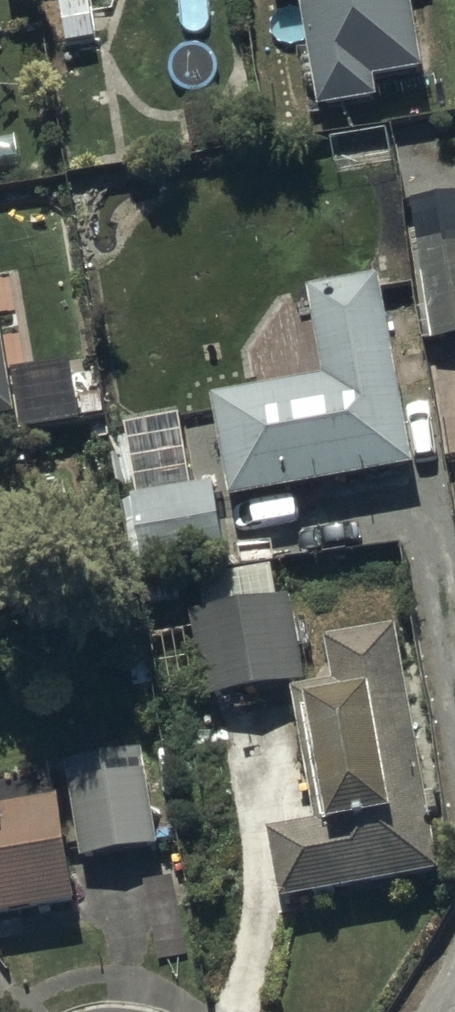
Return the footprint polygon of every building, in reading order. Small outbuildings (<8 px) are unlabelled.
[(320,106),(378,94),(374,74),(426,63),(413,0),(298,0),(320,106)] [(404,195),(423,340),(454,336),(454,189),(404,195)] [(414,460),(385,273),(310,285),(324,373),(214,390),(230,489),(414,460)] [(0,318),(0,414),(15,412),(0,318)] [(70,357),(16,367),(28,426),(81,416),(70,357)] [(221,512),(216,478),(135,491),(146,557),(238,542),(233,510),(221,512)] [(305,676),(292,591),(191,608),(204,692),(305,676)] [(441,867),(396,620),(326,632),(335,679),(293,686),(301,730),(317,727),(333,814),(269,825),(281,896),(441,867)] [(156,842),(142,747),(66,759),(80,854),(156,842)] [(0,799),(0,912),(79,898),(61,789),(0,799)]
